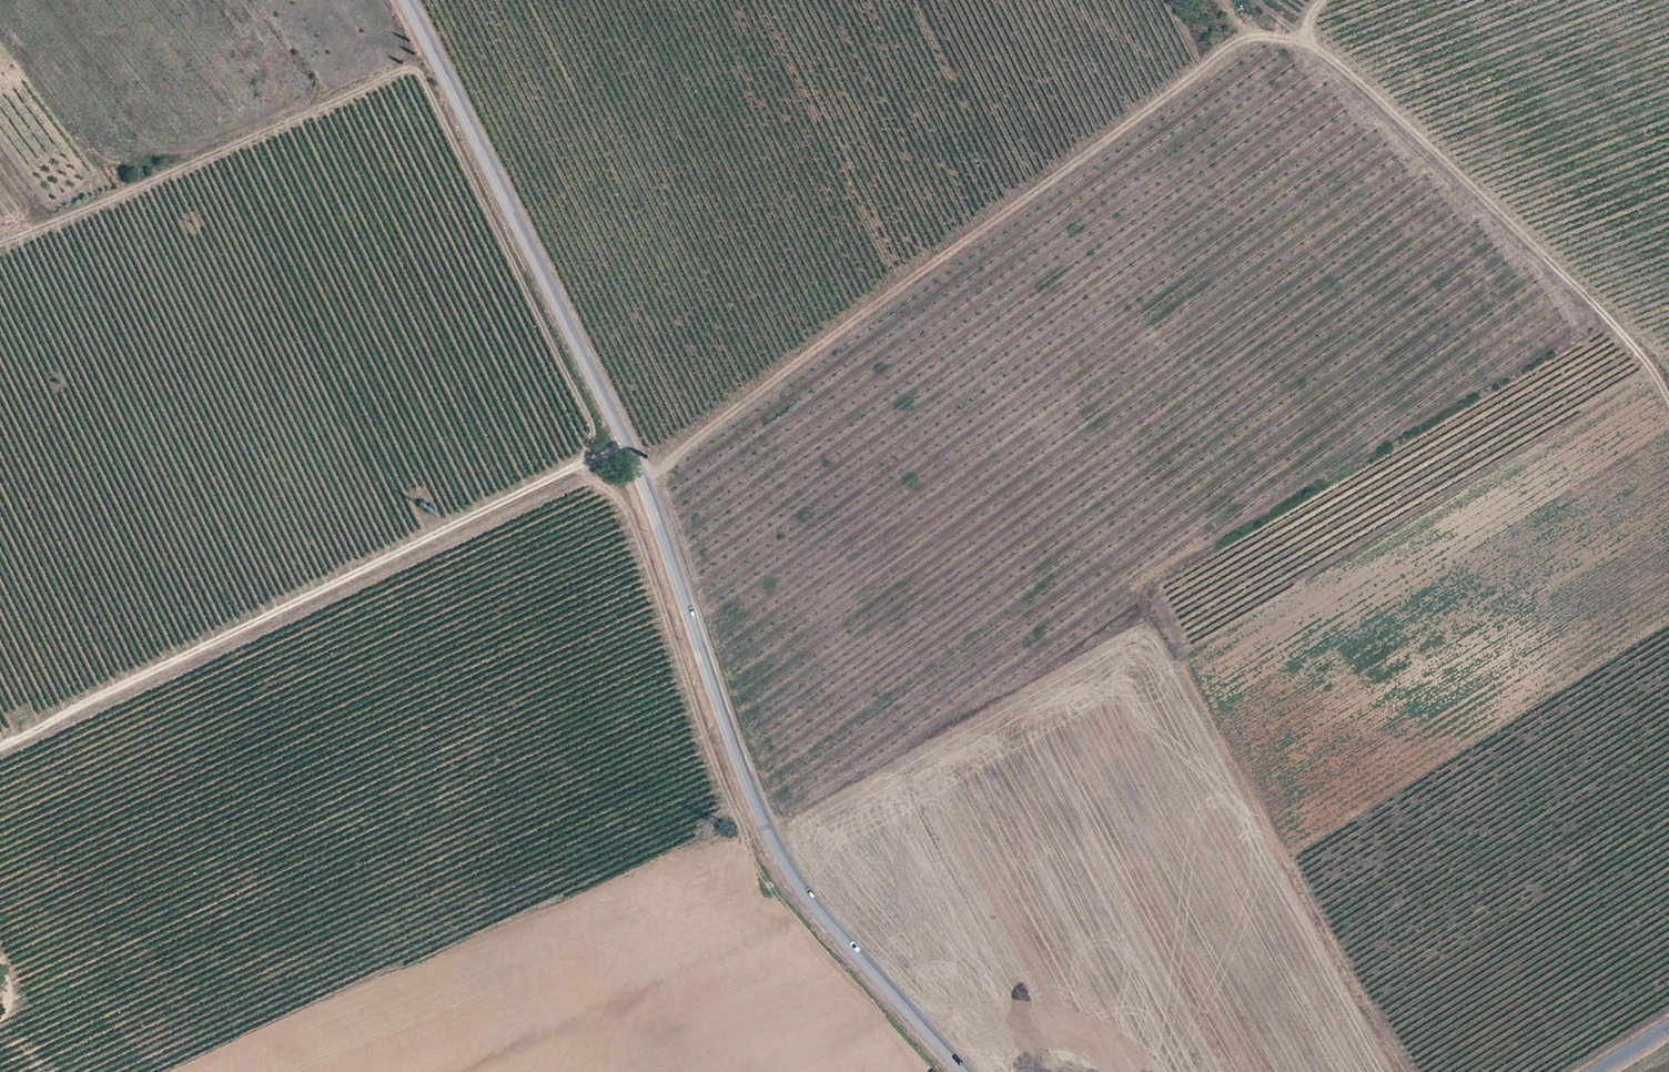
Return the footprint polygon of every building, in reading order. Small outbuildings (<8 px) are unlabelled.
[(1184,10),(1189,0),(1173,0),(1172,3),(1184,10)]
